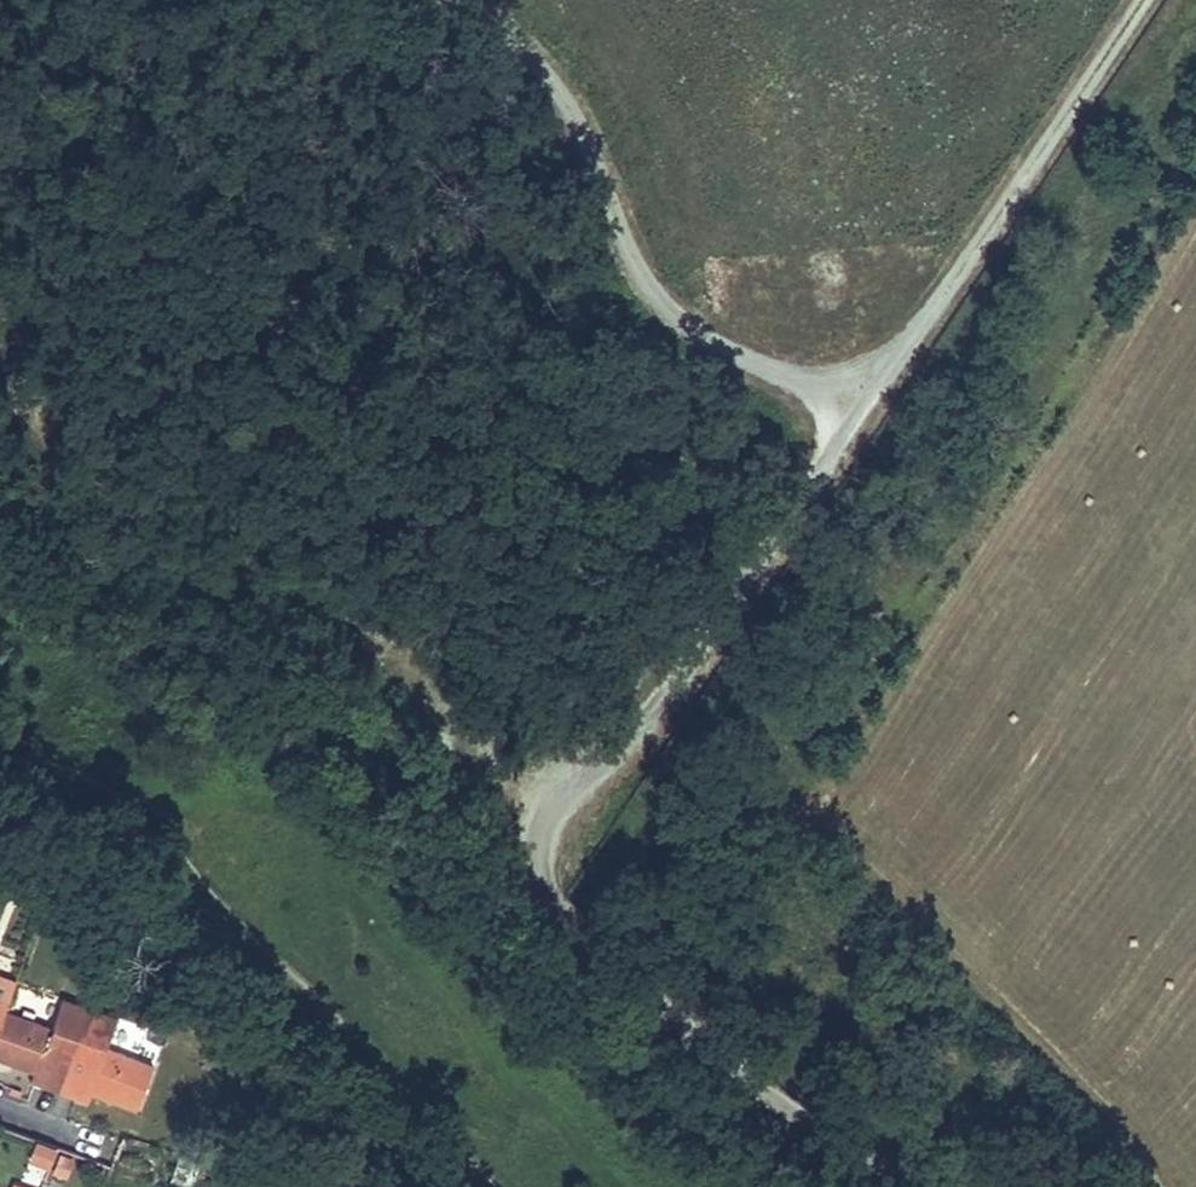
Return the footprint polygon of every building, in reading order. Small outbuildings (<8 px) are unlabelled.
[(0,870),(0,880),(16,886),(20,874),(1,866),(0,870)] [(4,1012),(15,985),(0,980),(0,1024),(4,1012)] [(59,1092),(90,1010),(62,1000),(52,1029),(4,1012),(0,1024),(0,1060),(34,1073),(38,1073),(41,1065),(49,1068),(42,1085),(59,1092)] [(154,1066),(106,1048),(117,1019),(90,1010),(59,1092),(77,1098),(84,1082),(92,1085),(89,1093),(91,1094),(135,1110),(137,1111),(154,1066)] [(42,1085),(49,1068),(41,1065),(38,1073),(34,1073),(31,1081),(35,1082),(42,1085)] [(89,1093),(92,1085),(84,1082),(77,1098),(88,1103),(91,1094),(89,1093)] [(22,1176),(44,1181),(54,1145),(32,1139),(22,1176)] [(188,1186),(189,1186),(197,1165),(179,1159),(171,1181),(188,1186)]
